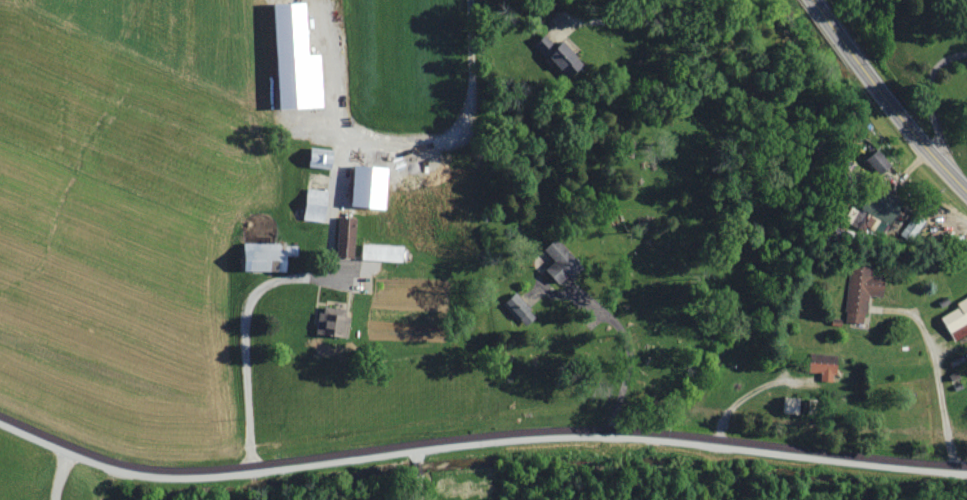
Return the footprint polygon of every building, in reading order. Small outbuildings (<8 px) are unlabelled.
[(326,108),(323,53),(312,54),(309,2),(274,4),(280,110),(326,108)] [(882,176),(894,167),(882,149),(869,158),(882,176)] [(391,167),(354,165),(352,208),(389,209),(391,167)] [(896,225),(906,203),(876,188),(865,211),(896,225)] [(328,190),(307,189),(306,220),(327,221),(328,190)] [(867,231),(873,217),(858,210),(852,225),(867,231)] [(356,258),(358,218),(338,217),(337,257),(356,258)] [(555,261),(546,269),(562,286),(585,265),(559,236),(545,249),(555,261)] [(289,272),(289,255),(298,255),(299,245),(244,243),(243,271),(289,272)] [(884,297),(886,278),(873,277),(874,269),(851,267),(845,322),(866,324),(869,295),(884,297)] [(527,327),(538,314),(514,295),(504,308),(527,327)] [(955,303),(958,308),(942,316),(954,341),(966,334),(966,297),(955,303)] [(348,335),(349,309),(321,308),(320,333),(348,335)] [(800,414),(801,398),(784,397),(783,413),(800,414)]
